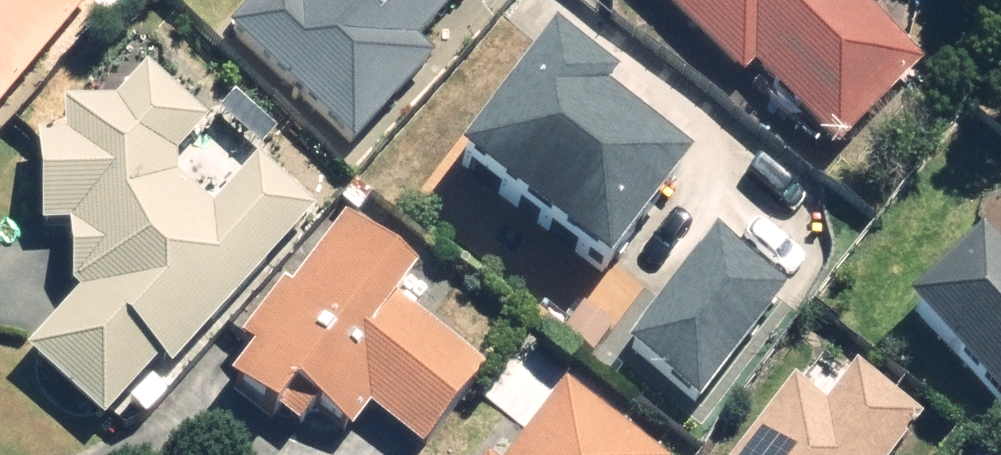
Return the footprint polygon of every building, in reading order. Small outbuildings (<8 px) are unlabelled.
[(93,1),(91,0),(0,0),(0,113),(93,1)] [(212,34),(346,151),(424,62),(411,51),(455,0),(307,0),(300,8),(292,0),(242,0),(212,34)] [(735,86),(745,76),(830,162),(922,70),(852,0),(649,0),(735,86)] [(564,11),(464,138),(609,252),(693,145),(605,76),(621,55),(564,11)] [(165,378),(309,218),(252,166),(206,217),(172,186),(173,154),(200,127),(148,75),(103,119),(58,116),(56,149),(24,147),(18,232),(66,235),(65,237),(64,239),(63,241),(62,242),(61,244),(61,246),(60,248),(59,250),(59,252),(58,254),(58,256),(57,258),(57,260),(57,262),(57,264),(57,266),(57,268),(57,270),(57,272),(57,274),(58,276),(58,278),(59,280),(59,282),(60,284),(60,286),(61,288),(62,290),(63,292),(64,294),(65,295),(66,297),(67,299),(69,300),(70,302),(17,360),(94,430),(152,366),(165,378)] [(713,217),(628,323),(700,380),(785,273),(713,217)] [(335,227),(281,302),(272,295),(231,353),(240,359),(215,393),(275,437),(292,413),(341,448),(362,419),(412,454),(429,454),(489,373),(393,303),(409,280),(335,227)] [(889,321),(1000,432),(1000,285),(962,247),(889,321)] [(911,430),(837,373),(803,417),(777,397),(732,454),(892,454),(911,430)] [(558,388),(509,454),(650,454),(558,388)]
